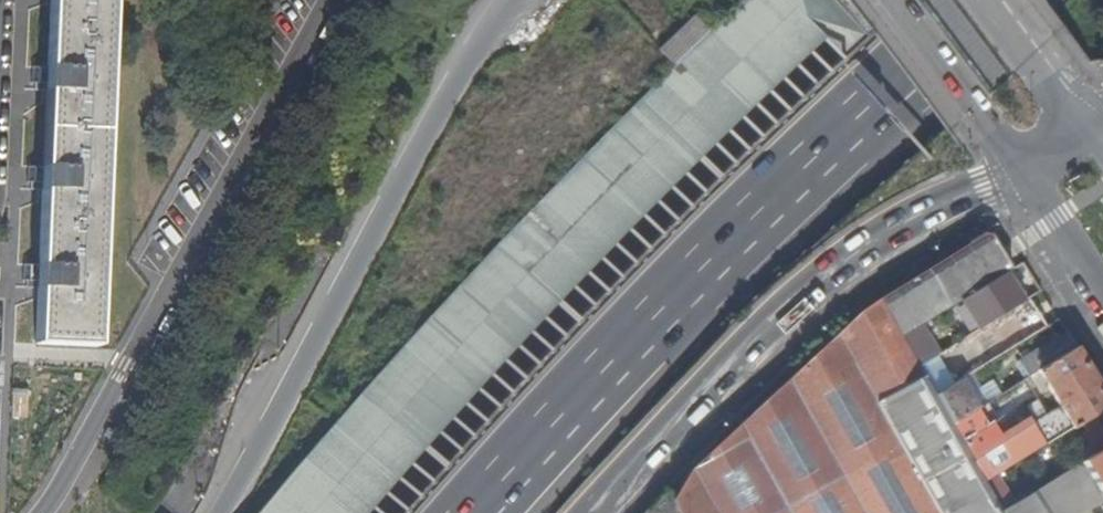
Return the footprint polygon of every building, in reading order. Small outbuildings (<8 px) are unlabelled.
[(38,342),(98,344),(111,29),(112,0),(53,0),(50,66),(37,65),(36,89),(49,90),(46,166),(33,165),(32,189),(45,189),(42,263),(28,263),(27,286),(40,287),(38,342)] [(1076,348),(1066,332),(1019,361),(1029,377),(1038,372),(1063,412),(1048,421),(1045,416),(1036,422),(1004,441),(995,425),(964,444),(961,439),(952,424),(936,395),(920,367),(910,350),(903,337),(960,302),(974,293),(1006,274),(1013,270),(992,236),(986,235),(978,240),(963,250),(882,300),(862,312),(840,333),(742,424),(709,455),(710,457),(707,458),(708,462),(692,470),(674,500),(679,512),(1102,512),(1102,392),(1076,348)] [(910,350),(920,367),(936,395),(940,392),(956,421),(952,424),(961,439),(987,424),(978,408),(961,379),(1046,327),(1029,299),(1024,302),(1006,274),(974,293),(986,313),(972,321),(960,302),(903,337),(910,350)] [(960,302),(972,321),(986,313),(974,293),(960,302)] [(1036,422),(1045,416),(1036,401),(1026,406),(1036,422)]
